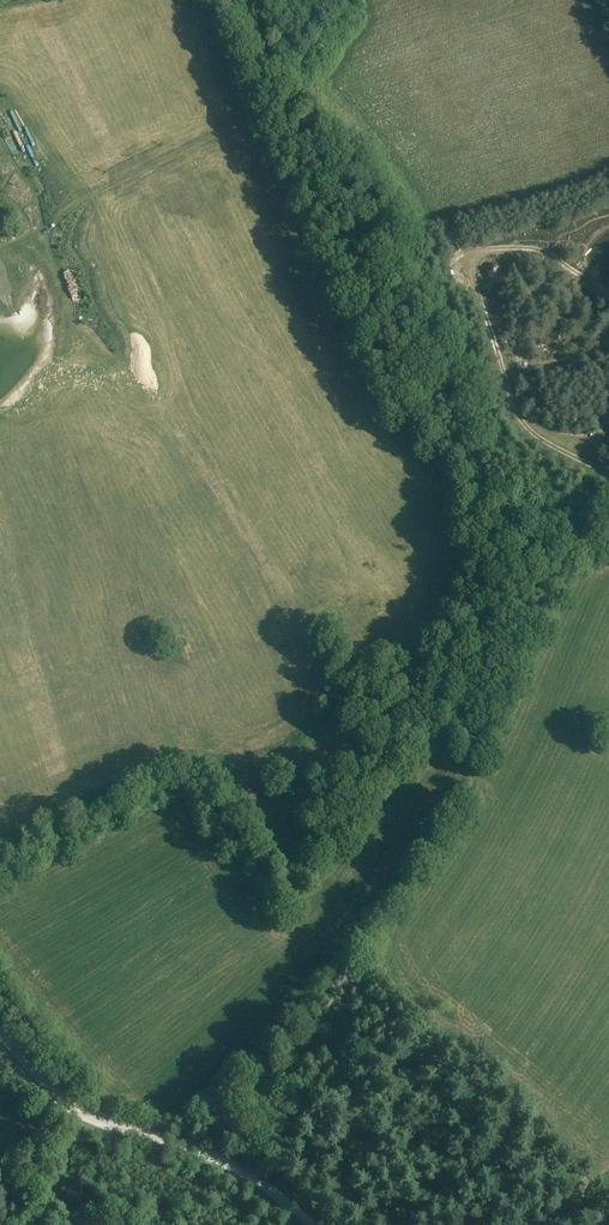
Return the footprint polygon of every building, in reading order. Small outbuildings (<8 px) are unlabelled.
[(496,278),(508,275),(506,265),(494,267),(496,278)] [(318,1020),(312,1027),(323,1037),(330,1030),(318,1020)]
